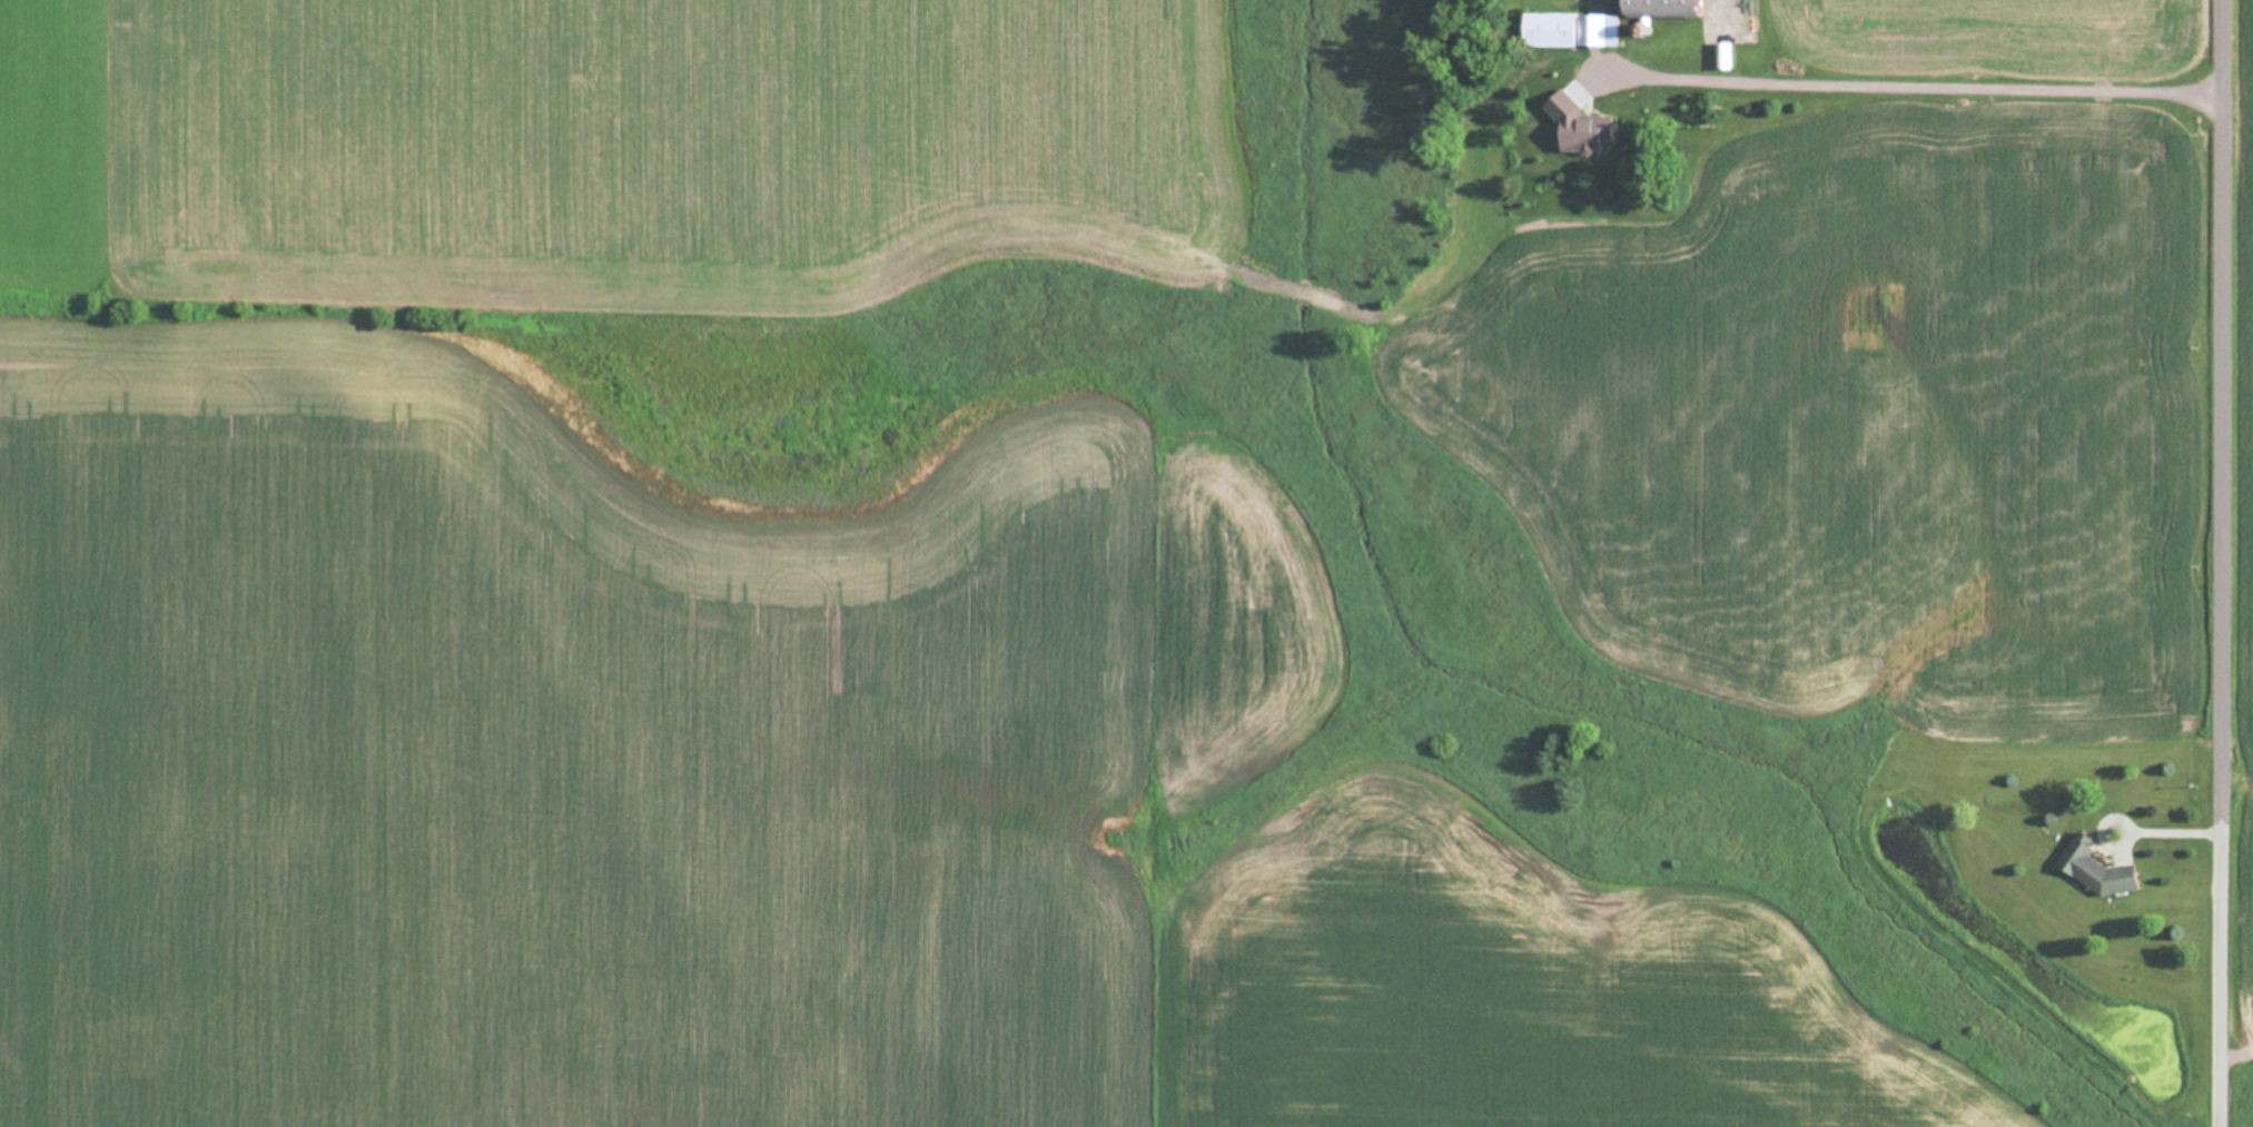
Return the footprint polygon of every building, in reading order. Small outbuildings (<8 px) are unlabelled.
[(1625,20),(1701,20),(1701,0),(1625,0),(1625,20)] [(1618,17),(1525,16),(1525,49),(1618,50),(1618,17)] [(2105,898),(2140,893),(2136,868),(2109,872),(2092,862),(2091,857),(2098,845),(2079,833),(2057,871),(2105,898)]
